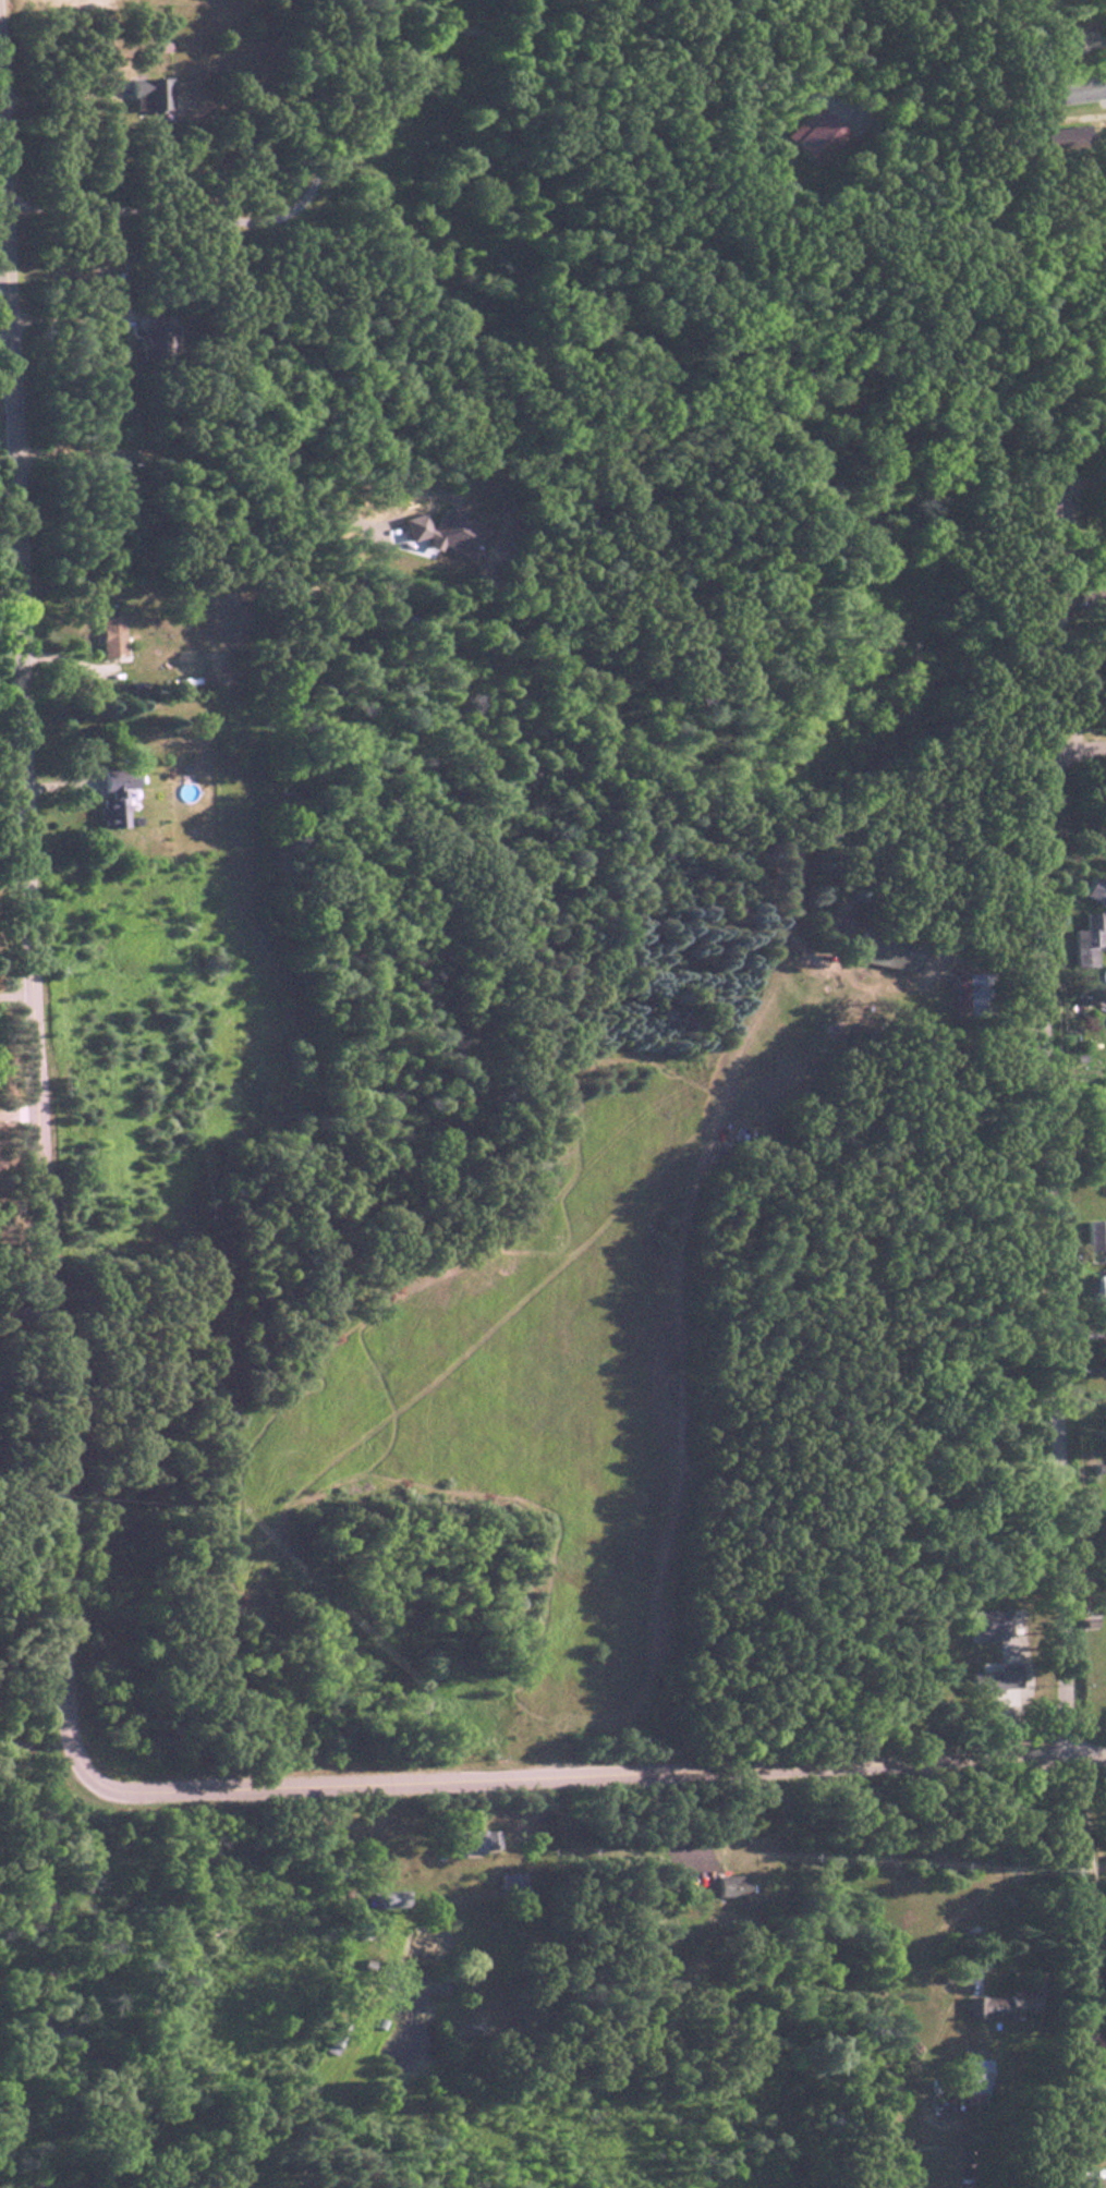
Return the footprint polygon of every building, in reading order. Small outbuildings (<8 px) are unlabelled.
[(1050,80),(1054,106),(1101,98),(1097,73),(1050,80)] [(126,78),(126,110),(167,110),(167,78),(126,78)] [(120,657),(118,616),(96,617),(98,657),(120,657)] [(122,788),(133,788),(132,770),(98,771),(100,827),(123,827),(122,788)] [(1105,897),(1105,882),(1089,875),(1080,895),(1103,904),(1105,897)] [(1093,967),(1093,944),(1102,944),(1102,911),(1082,911),(1082,929),(1071,929),(1071,967),(1093,967)] [(851,961),(912,970),(916,937),(855,929),(851,961)] [(1104,1251),(1104,1220),(1084,1220),(1084,1251),(1104,1251)] [(1093,1303),(1105,1303),(1105,1275),(1093,1275),(1093,1303)] [(971,1694),(1018,1693),(1017,1662),(998,1662),(998,1674),(971,1674),(971,1694)] [(444,1854),(477,1854),(477,1830),(444,1830),(444,1854)] [(742,1896),(742,1876),(711,1876),(711,1896),(742,1896)] [(373,1894),(373,1909),(407,1908),(407,1893),(373,1894)] [(1006,1998),(963,1998),(963,2020),(1006,2020),(1006,1998)] [(985,2049),(959,2049),(959,2094),(985,2094),(985,2049)]
